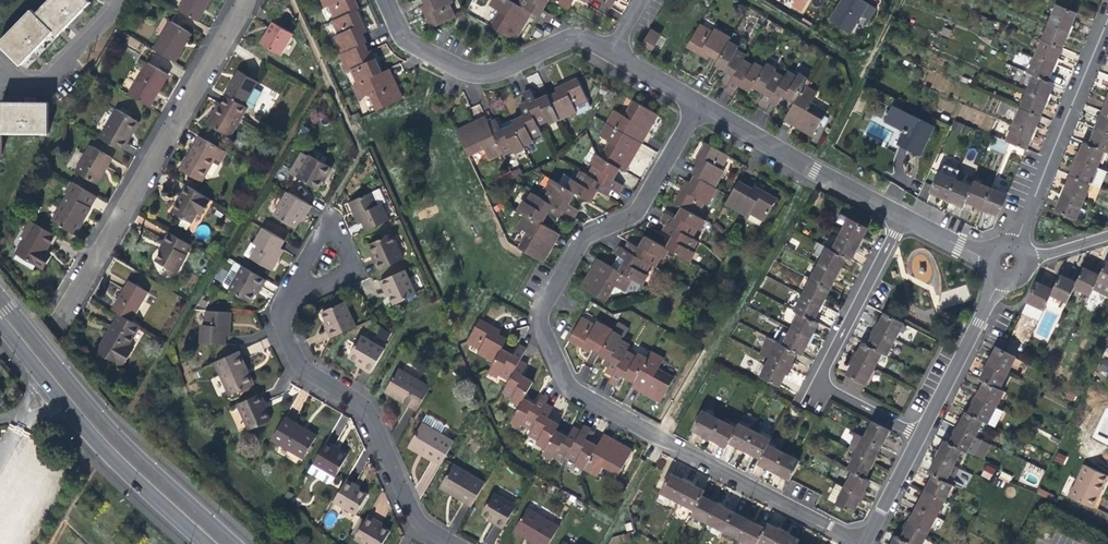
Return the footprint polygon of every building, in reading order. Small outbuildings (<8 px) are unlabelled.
[(50,1),(47,3),(36,14),(32,10),(13,30),(7,36),(0,43),(22,65),(31,55),(42,43),(54,32),(58,36),(68,25),(78,15),(90,2),(88,0),(50,0),(50,1)] [(196,20),(203,7),(206,9),(211,0),(185,0),(179,10),(196,20)] [(335,19),(356,9),(358,8),(354,0),(323,0),(326,7),(329,5),(335,19)] [(451,0),(424,0),(426,3),(422,5),(424,10),(432,28),(455,18),(448,4),(452,2),(451,0)] [(531,12),(519,5),(511,0),(493,0),(490,5),(500,11),(491,27),(514,40),(526,21),(531,12)] [(519,5),(531,12),(548,22),(553,14),(543,8),(545,4),(548,0),(522,0),(519,5)] [(793,4),(802,9),(808,0),(796,0),(793,4)] [(831,19),(851,31),(862,14),(867,5),(859,0),(842,0),(831,19)] [(876,7),(869,2),(867,5),(862,14),(869,18),(876,7)] [(1057,5),(1049,24),(1069,32),(1073,23),(1077,14),(1057,5)] [(199,22),(206,9),(203,7),(196,20),(199,22)] [(335,35),(343,52),(363,43),(365,42),(362,34),(366,32),(360,19),(356,9),(335,19),(333,20),(339,33),(335,35)] [(803,19),(812,25),(814,22),(805,16),(803,19)] [(175,62),(184,46),(183,45),(185,42),(190,33),(172,22),(155,50),(175,62)] [(281,55),(294,33),(275,23),(270,31),(262,45),(281,55)] [(1049,24),(1043,39),(1063,47),(1066,40),(1069,32),(1049,24)] [(713,56),(718,59),(729,42),(731,39),(714,29),(712,32),(700,25),(687,46),(708,58),(710,54),(713,56)] [(655,42),(661,33),(652,28),(646,37),(655,42)] [(668,37),(661,33),(655,42),(646,37),(642,44),(659,54),(668,37)] [(1043,39),(1035,56),(1056,64),(1060,55),(1063,47),(1043,39)] [(738,47),(729,42),(718,59),(716,63),(722,66),(728,70),(722,80),(729,84),(743,60),(746,56),(736,50),(738,47)] [(352,69),(358,83),(381,73),(375,59),(371,50),(367,52),(363,43),(343,52),(341,53),(348,71),(352,69)] [(1028,72),(1034,75),(1049,81),(1052,72),(1056,64),(1035,56),(1028,72)] [(752,66),(743,60),(729,84),(727,87),(734,91),(739,83),(747,88),(751,90),(754,85),(764,69),(754,63),(752,66)] [(157,93),(159,94),(169,75),(149,64),(130,96),(149,107),(157,93)] [(767,64),(764,69),(754,85),(759,88),(766,92),(760,102),(767,106),(770,101),(783,78),(774,72),(776,69),(767,64)] [(389,69),(381,73),(358,83),(353,85),(359,99),(370,94),(377,110),(402,98),(393,78),(389,69)] [(226,95),(228,96),(244,106),(246,107),(250,109),(254,112),(257,107),(254,106),(261,95),(260,91),(255,88),(258,81),(240,71),(236,77),(239,78),(235,84),(233,82),(226,95)] [(787,71),(783,78),(770,101),(777,105),(784,95),(789,98),(795,101),(804,85),(808,79),(798,73),(796,77),(787,71)] [(1034,75),(1027,92),(1048,100),(1052,91),(1055,83),(1049,81),(1034,75)] [(557,93),(549,96),(559,118),(576,110),(575,106),(588,100),(578,79),(568,83),(555,89),(557,93)] [(817,93),(804,85),(795,101),(784,119),(797,126),(813,135),(827,112),(811,103),(817,93)] [(548,123),(559,118),(549,96),(548,96),(539,100),(536,101),(531,90),(523,94),(527,102),(537,124),(547,119),(548,123)] [(1027,92),(1021,108),(1041,116),(1045,106),(1048,100),(1027,92)] [(210,127),(228,137),(232,129),(236,131),(250,109),(246,107),(244,106),(228,96),(223,106),(210,127)] [(615,110),(608,123),(641,143),(651,125),(658,115),(634,101),(625,116),(615,110)] [(2,155),(2,133),(16,132),(48,133),(49,103),(22,103),(3,102),(2,124),(0,124),(0,155),(2,155)] [(512,122),(514,125),(522,144),(533,140),(531,137),(541,132),(537,124),(527,102),(520,105),(525,116),(522,117),(512,122)] [(208,125),(210,127),(223,106),(220,104),(217,109),(208,125)] [(916,152),(930,125),(894,107),(886,122),(905,131),(899,144),(916,152)] [(123,151),(128,142),(126,141),(138,120),(117,108),(100,138),(123,151)] [(1021,108),(1014,124),(1035,132),(1038,123),(1041,116),(1021,108)] [(1096,127),(1107,132),(1107,113),(1103,111),(1100,118),(1096,127)] [(489,158),(501,152),(489,124),(485,116),(474,122),(455,130),(467,156),(484,148),(489,158)] [(140,121),(138,120),(126,141),(128,142),(134,133),(140,121)] [(497,120),(489,124),(501,152),(502,153),(513,148),(515,151),(524,148),(522,144),(514,125),(508,128),(501,131),(497,120)] [(963,133),(966,125),(955,122),(953,130),(963,133)] [(610,141),(601,157),(618,167),(625,170),(635,154),(641,143),(608,123),(601,135),(610,141)] [(1010,142),(1027,149),(1028,149),(1031,140),(1035,132),(1014,124),(1007,141),(1010,142)] [(934,127),(930,125),(916,152),(920,154),(934,127)] [(1090,144),(1105,150),(1107,151),(1107,132),(1096,127),(1094,134),(1090,144)] [(231,139),(236,131),(232,129),(228,137),(231,139)] [(227,152),(201,137),(190,155),(181,170),(201,182),(215,159),(220,163),(227,152)] [(992,137),(989,148),(1003,153),(1007,141),(992,137)] [(1099,166),(1105,150),(1090,144),(1085,142),(1082,151),(1079,158),(1099,166)] [(694,174),(696,175),(715,186),(724,169),(720,167),(727,155),(707,143),(701,153),(695,164),(699,166),(694,174)] [(76,171),(95,182),(102,170),(104,166),(107,168),(112,158),(91,145),(76,171)] [(595,165),(589,175),(610,187),(618,191),(622,184),(612,178),(618,167),(601,157),(597,154),(595,153),(592,146),(585,158),(592,163),(592,164),(595,165)] [(317,188),(321,179),(323,177),(324,174),(326,175),(331,167),(309,154),(296,176),(317,188)] [(1092,183),(1099,166),(1079,158),(1076,164),(1072,174),(1092,183)] [(936,194),(947,199),(955,179),(959,170),(944,163),(940,173),(940,172),(931,192),(936,194)] [(563,173),(558,183),(568,188),(574,192),(590,201),(597,189),(606,194),(610,187),(589,175),(582,171),(576,181),(563,173)] [(1085,199),(1092,183),(1072,174),(1069,182),(1065,191),(1085,199)] [(676,203),(683,207),(696,215),(704,202),(707,204),(717,187),(715,186),(696,175),(692,183),(688,181),(684,189),(676,203)] [(551,191),(545,201),(561,210),(573,217),(577,209),(571,206),(567,203),(574,192),(568,188),(558,183),(553,179),(547,189),(551,191)] [(963,206),(966,201),(972,186),(955,179),(947,199),(955,202),(963,206)] [(739,181),(731,195),(726,203),(748,216),(750,212),(765,220),(777,199),(759,188),(754,186),(752,189),(739,181)] [(975,205),(982,208),(990,188),(974,181),(972,186),(966,201),(975,205)] [(96,196),(72,182),(67,192),(69,194),(54,221),(75,234),(84,217),(91,206),(90,206),(96,196)] [(210,199),(188,186),(179,201),(173,211),(181,216),(177,223),(187,230),(191,223),(201,207),(205,209),(210,199)] [(1004,200),(1007,195),(990,188),(982,208),(990,211),(998,215),(1004,200)] [(294,227),(299,218),(303,211),(306,212),(311,204),(288,191),(274,214),(294,227)] [(1076,220),(1085,199),(1065,191),(1061,201),(1057,211),(1076,220)] [(367,230),(389,220),(381,203),(378,204),(372,192),(351,202),(356,214),(360,223),(363,221),(367,230)] [(518,210),(524,214),(541,223),(548,211),(551,213),(557,217),(561,210),(545,201),(533,194),(528,203),(524,201),(518,210)] [(662,220),(668,224),(691,237),(697,228),(700,229),(705,220),(696,215),(683,207),(676,218),(671,215),(666,213),(662,220)] [(559,233),(541,223),(524,214),(518,226),(528,232),(519,248),(538,259),(542,262),(551,247),(559,233)] [(845,226),(841,233),(859,243),(864,234),(867,229),(865,227),(851,220),(840,214),(837,222),(845,226)] [(853,215),(851,220),(865,227),(867,222),(853,215)] [(55,235),(32,221),(28,228),(30,230),(17,253),(41,267),(49,253),(45,251),(55,235)] [(674,236),(666,248),(668,249),(689,261),(695,252),(691,250),(697,241),(691,237),(668,224),(664,230),(667,232),(674,236)] [(285,239),(264,226),(254,242),(252,241),(244,253),(250,257),(271,269),(279,256),(283,248),(280,246),(285,239)] [(190,245),(170,233),(164,242),(166,244),(165,246),(157,261),(177,272),(187,254),(185,253),(190,245)] [(377,260),(375,260),(379,269),(403,258),(391,233),(369,243),(373,252),(377,260)] [(841,233),(832,249),(847,257),(851,259),(856,250),(859,243),(841,233)] [(629,242),(625,249),(649,263),(654,265),(659,256),(663,258),(668,249),(666,248),(646,236),(639,248),(634,245),(629,242)] [(620,246),(616,253),(618,255),(616,258),(611,267),(619,271),(631,279),(641,284),(647,274),(643,272),(649,263),(625,249),(620,246)] [(842,265),(847,257),(832,249),(827,247),(819,262),(838,272),(842,265)] [(624,290),(631,279),(619,271),(611,267),(597,259),(591,269),(581,287),(605,301),(614,285),(624,290)] [(235,261),(231,268),(239,272),(242,265),(235,261)] [(1100,275),(1098,280),(1092,292),(1107,299),(1107,261),(1100,275)] [(835,279),(838,272),(819,262),(811,278),(830,288),(835,279)] [(248,300),(253,291),(258,284),(260,285),(264,278),(242,265),(239,272),(231,268),(223,282),(224,286),(229,289),(248,300)] [(1085,268),(1077,283),(1075,288),(1091,295),(1092,292),(1098,280),(1100,275),(1092,271),(1085,268)] [(380,280),(384,290),(387,289),(388,291),(389,295),(393,304),(416,293),(406,269),(380,280)] [(1061,276),(1054,291),(1052,294),(1068,302),(1075,288),(1077,283),(1067,278),(1061,276)] [(811,278),(803,294),(822,304),(826,296),(830,288),(811,278)] [(112,309),(120,314),(132,321),(149,292),(129,281),(120,295),(112,309)] [(1038,282),(1029,302),(1045,310),(1052,294),(1054,291),(1044,285),(1038,282)] [(794,310),(799,313),(813,320),(818,312),(822,304),(803,294),(794,310)] [(322,311),(326,320),(329,327),(327,328),(331,337),(355,326),(344,301),(322,311)] [(231,311),(206,310),(205,324),(202,324),(200,342),(225,343),(225,335),(229,335),(230,322),(231,311)] [(799,313),(791,329),(810,339),(814,331),(819,323),(813,320),(799,313)] [(881,321),(876,329),(896,339),(904,323),(885,313),(881,321)] [(121,365),(132,346),(129,344),(140,326),(132,321),(120,314),(111,329),(98,352),(121,365)] [(612,331),(621,337),(629,322),(620,317),(612,331)] [(592,348),(600,352),(612,331),(596,322),(594,325),(581,318),(569,339),(580,345),(590,351),(592,348)] [(477,352),(495,361),(501,350),(506,340),(498,336),(500,332),(490,326),(479,320),(467,342),(479,348),(477,352)] [(791,329),(783,344),(797,351),(802,354),(806,348),(810,339),(791,329)] [(873,336),(868,344),(883,352),(888,354),(896,339),(876,329),(873,336)] [(621,337),(612,331),(600,352),(599,354),(611,360),(609,365),(606,371),(613,375),(626,351),(630,345),(620,339),(621,337)] [(349,356),(357,361),(364,365),(363,367),(371,372),(384,349),(360,336),(349,356)] [(792,361),(797,351),(783,344),(778,341),(770,358),(789,367),(792,361)] [(860,350),(855,358),(875,368),(883,352),(868,344),(863,342),(860,350)] [(135,348),(132,346),(121,365),(124,367),(135,348)] [(499,373),(510,379),(519,362),(526,350),(523,349),(518,346),(513,356),(501,350),(495,361),(489,372),(497,377),(499,373)] [(994,353),(989,363),(1008,373),(1017,357),(1005,351),(997,347),(994,353)] [(242,369),(245,367),(237,350),(213,361),(228,395),(249,385),(242,369)] [(637,356),(626,351),(613,375),(609,381),(617,385),(621,377),(623,375),(634,382),(647,358),(638,353),(637,356)] [(651,352),(647,358),(634,382),(632,386),(645,394),(660,402),(673,378),(658,369),(664,359),(651,352)] [(783,378),(789,367),(770,358),(760,375),(780,385),(783,378)] [(843,383),(862,393),(875,368),(855,358),(851,367),(843,383)] [(1107,373),(1107,361),(1104,359),(1097,369),(1106,376),(1107,373)] [(510,399),(520,404),(523,399),(532,382),(523,377),(521,376),(526,366),(519,362),(510,379),(503,391),(512,396),(510,399)] [(981,378),(986,381),(1000,388),(1008,373),(989,363),(985,370),(981,378)] [(247,371),(245,367),(242,369),(249,385),(253,384),(247,371)] [(404,397),(401,401),(416,410),(430,387),(398,369),(387,387),(404,397)] [(982,390),(978,397),(996,407),(1004,391),(1000,388),(986,381),(982,390)] [(395,397),(401,401),(404,397),(387,387),(385,391),(395,397)] [(270,419),(265,408),(262,403),(264,402),(259,393),(235,404),(247,430),(270,419)] [(521,423),(532,429),(545,405),(548,400),(540,395),(535,405),(530,403),(523,399),(520,404),(511,421),(520,426),(521,423)] [(974,405),(969,413),(983,420),(988,423),(989,421),(995,425),(1002,411),(996,408),(996,407),(978,397),(974,405)] [(536,442),(546,448),(555,431),(558,425),(551,421),(547,419),(552,409),(545,405),(532,429),(529,434),(538,439),(536,442)] [(703,435),(711,439),(720,420),(702,411),(693,429),(703,435)] [(963,418),(958,427),(975,436),(983,420),(969,413),(967,411),(963,418)] [(425,451),(423,454),(441,464),(453,442),(439,434),(445,425),(426,414),(410,442),(425,451)] [(299,430),(301,426),(285,417),(271,440),(302,457),(313,438),(299,430)] [(726,447),(728,442),(735,428),(720,420),(711,439),(717,442),(726,447)] [(873,421),(864,438),(881,447),(886,438),(890,430),(873,421)] [(738,423),(735,428),(728,442),(737,446),(744,450),(754,431),(738,423)] [(307,430),(301,426),(299,430),(313,438),(315,434),(307,430)] [(575,464),(585,469),(597,447),(589,443),(585,441),(591,431),(591,430),(583,426),(579,432),(567,455),(576,460),(575,464)] [(954,434),(950,443),(963,449),(967,452),(974,455),(982,440),(975,436),(958,427),(954,434)] [(563,461),(567,455),(579,432),(572,428),(571,430),(566,438),(555,431),(546,448),(543,453),(552,458),(554,455),(563,461)] [(594,433),(591,431),(585,441),(589,443),(594,433)] [(770,439),(754,431),(744,450),(749,452),(760,458),(767,444),(770,439)] [(849,450),(856,454),(873,462),(877,455),(881,447),(864,438),(858,434),(849,450)] [(603,435),(597,447),(585,469),(597,476),(603,466),(618,475),(632,451),(616,442),(603,435)] [(942,447),(937,456),(954,465),(963,449),(950,443),(946,440),(942,447)] [(346,456),(337,451),(332,448),(333,445),(325,441),(312,463),(314,464),(309,472),(327,482),(330,480),(333,475),(334,476),(346,456)] [(416,450),(423,454),(425,451),(410,442),(408,445),(416,450)] [(783,452),(767,444),(760,458),(758,463),(767,468),(773,471),(783,452)] [(799,461),(783,452),(773,471),(780,475),(790,479),(798,464),(799,461)] [(1053,460),(1063,465),(1067,457),(1057,452),(1053,460)] [(848,470),(853,472),(865,478),(868,471),(873,462),(856,454),(848,470)] [(929,472),(934,474),(946,481),(954,465),(937,456),(933,464),(929,472)] [(457,493),(455,496),(472,506),(485,483),(453,464),(441,484),(457,493)] [(986,464),(980,476),(990,480),(995,469),(986,464)] [(1100,471),(1085,464),(1070,497),(1093,508),(1099,494),(1107,475),(1100,471)] [(853,472),(844,488),(861,497),(865,489),(869,481),(865,478),(853,472)] [(661,492),(678,501),(688,483),(678,478),(671,474),(661,492)] [(953,484),(946,481),(934,474),(930,481),(926,490),(945,500),(953,484)] [(366,494),(357,489),(352,486),(353,484),(346,480),(334,501),(355,514),(366,494)] [(678,501),(694,509),(701,496),(704,491),(696,487),(688,483),(678,501)] [(449,492),(455,496),(457,493),(441,484),(440,487),(449,492)] [(857,504),(861,497),(844,488),(837,484),(829,500),(853,511),(857,504)] [(936,516),(945,500),(926,490),(922,498),(918,506),(936,516)] [(481,513),(490,518),(495,521),(494,523),(503,528),(515,506),(493,493),(481,513)] [(710,500),(701,496),(694,509),(692,514),(707,522),(717,504),(710,500)] [(725,508),(717,504),(707,522),(723,531),(733,512),(725,508)] [(913,515),(910,522),(929,532),(936,516),(918,506),(913,515)] [(529,539),(536,543),(548,543),(558,526),(527,508),(515,527),(531,536),(529,539)] [(739,515),(733,512),(723,531),(738,538),(748,520),(739,515)] [(380,526),(373,522),(375,519),(368,515),(354,538),(363,543),(381,543),(389,530),(380,526)] [(748,520),(738,538),(746,542),(745,543),(756,543),(757,542),(765,528),(753,522),(748,520)] [(902,538),(914,543),(934,543),(925,539),(929,532),(910,522),(906,530),(902,538)] [(765,528),(757,542),(762,543),(776,543),(783,531),(775,528),(767,524),(765,528)] [(513,530),(529,539),(531,536),(515,527),(513,530)] [(783,531),(776,543),(796,543),(798,539),(789,535),(783,531)] [(892,543),(914,543),(902,538),(897,535),(893,543),(892,543)]
